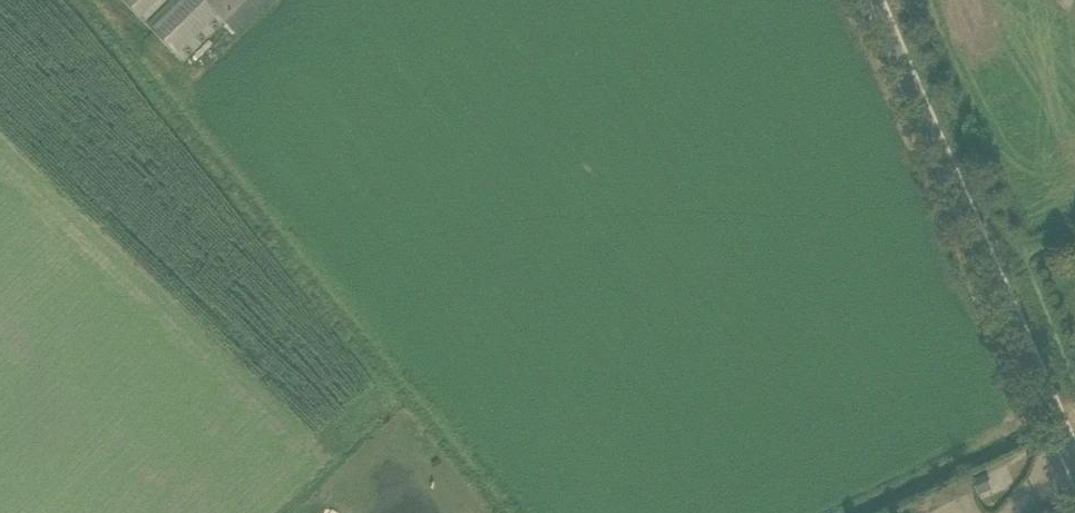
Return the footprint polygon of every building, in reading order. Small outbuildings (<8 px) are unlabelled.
[(182,62),(223,23),(236,36),(272,0),(121,0),(182,62)]
